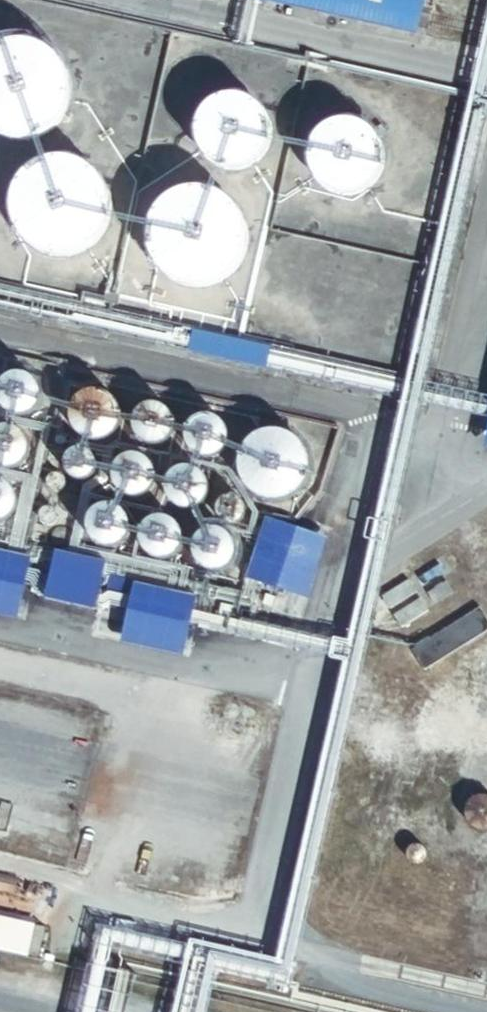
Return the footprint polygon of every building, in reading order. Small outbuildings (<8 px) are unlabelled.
[(421,0),(260,0),(413,34),(421,0)] [(52,126),(62,112),(66,95),(64,79),(58,63),(46,51),(32,43),(15,40),(0,42),(0,140),(6,142),(23,142),(39,136),(52,126)] [(237,164),(247,160),(256,152),(261,142),(263,132),(261,121),(257,112),(249,104),(240,99),(229,98),(218,100),(208,105),(201,114),(196,124),(196,135),(199,146),(206,155),(215,162),(226,165),(237,164)] [(349,189),(360,185),(368,177),(373,167),(375,157),(374,146),(369,137),(361,129),(352,124),(341,123),(330,125),(320,130),(313,139),(309,149),(308,160),(311,171),(318,180),(327,187),(338,190),(349,189)] [(81,252),(94,241),(104,227),(108,211),(107,194),(100,179),(88,166),(74,158),(57,155),(40,158),(26,166),(14,178),(7,194),(5,210),(10,227),(19,241),(32,252),(48,257),(65,257),(81,252)] [(216,284),(230,274),(239,259),(243,243),(242,226),(235,211),(224,199),(209,190),(192,188),(176,190),(161,198),(149,210),(142,226),(141,243),(145,259),(154,273),(167,284),(183,289),(200,289),(216,284)] [(265,367),(270,347),(192,330),(187,351),(265,367)] [(24,413),(29,408),(33,402),(34,396),(33,390),(31,384),(27,379),(22,376),(16,374),(8,375),(2,377),(0,379),(0,411),(3,413),(10,416),(17,415),(24,413)] [(113,406),(108,399),(102,394),(94,391),(86,391),(79,393),(73,397),(69,403),(66,410),(66,417),(67,424),(72,431),(79,437),(87,439),(95,439),(103,436),(109,430),(113,423),(115,414),(113,406)] [(142,440),(149,441),(156,440),(161,436),(165,431),(167,426),(168,420),(166,414),(163,409),(159,405),(153,402),(146,402),(140,404),(134,407),(130,413),(128,419),(129,426),(131,433),(136,437),(142,440)] [(197,456),(204,457),(211,455),(216,452),(220,447),(222,441),(222,435),(221,429),(218,424),(213,420),(208,418),(201,417),(194,419),(189,423),(185,428),(183,435),(183,442),(186,448),(191,453),(197,456)] [(13,466),(18,462),(22,456),(23,449),(22,443),(20,438),(16,433),(11,429),(5,428),(0,428),(0,469),(6,469),(13,466)] [(291,495),(299,485),(303,474),(303,462),(300,452),(293,443),(285,437),(274,434),(264,434),(253,437),(244,443),(237,452),(234,464),(234,476),(239,487),(247,496),(258,501),(269,503),(281,501),(291,495)] [(83,477),(86,474),(88,469),(89,464),(88,460),(85,456),(82,453),(78,452),(73,451),(69,452),(65,455),(62,458),(60,463),(60,468),(62,473),(65,476),(69,479),(74,480),(79,479),(83,477)] [(122,495),(129,496),(136,495),(142,491),(145,486),(147,481),(148,475),(146,469),(143,464),(139,460),(133,457),(126,457),(120,458),(114,462),(110,468),(108,474),(109,481),(112,487),(116,492),(122,495)] [(176,508),(183,508),(189,507),(195,503),(199,498),(201,493),(201,487),(200,481),(197,476),(192,472),(187,470),(180,469),(173,471),(168,475),(163,480),(162,487),(162,493),(165,500),(170,505),(176,508)] [(60,479),(59,476),(57,474),(54,474),(51,473),(48,474),(46,476),(44,479),(43,482),(44,485),(45,487),(47,489),(50,491),(52,491),(55,490),(58,489),(60,487),(61,484),(61,481),(60,479)] [(2,518),(8,513),(11,507),(12,501),(12,494),(9,489),(5,484),(0,480),(0,518),(2,518)] [(98,545),(105,545),(111,544),(117,540),(121,535),(123,530),(123,524),(122,518),(119,513),(114,509),(109,506),(102,506),(95,508),(90,511),(86,517),(84,524),(84,530),(87,537),(92,542),(98,545)] [(54,512),(53,510),(50,508),(48,507),(45,507),(42,508),(39,510),(38,512),(37,515),(38,518),(39,521),(41,523),(43,524),(46,524),(49,524),(52,522),(53,520),(55,518),(55,515),(54,512)] [(151,557),(158,558),(165,556),(170,553),(174,548),(176,542),(176,536),(175,530),(172,525),(167,521),(162,519),(155,518),(148,520),(143,524),(139,530),(137,536),(138,543),(140,549),(145,554),(151,557)] [(327,539),(263,518),(246,578),(305,598),(327,539)] [(202,568),(209,569),(216,567),(221,564),(225,559),(227,553),(227,547),(226,542),(223,537),(218,533),(213,530),(206,530),(199,531),(194,535),(190,541),(188,547),(188,554),(191,560),(196,565),(202,568)] [(0,552),(0,616),(15,620),(29,558),(0,552)] [(102,563),(53,552),(43,598),(93,608),(102,563)] [(194,598),(132,583),(118,643),(179,658),(194,598)]
